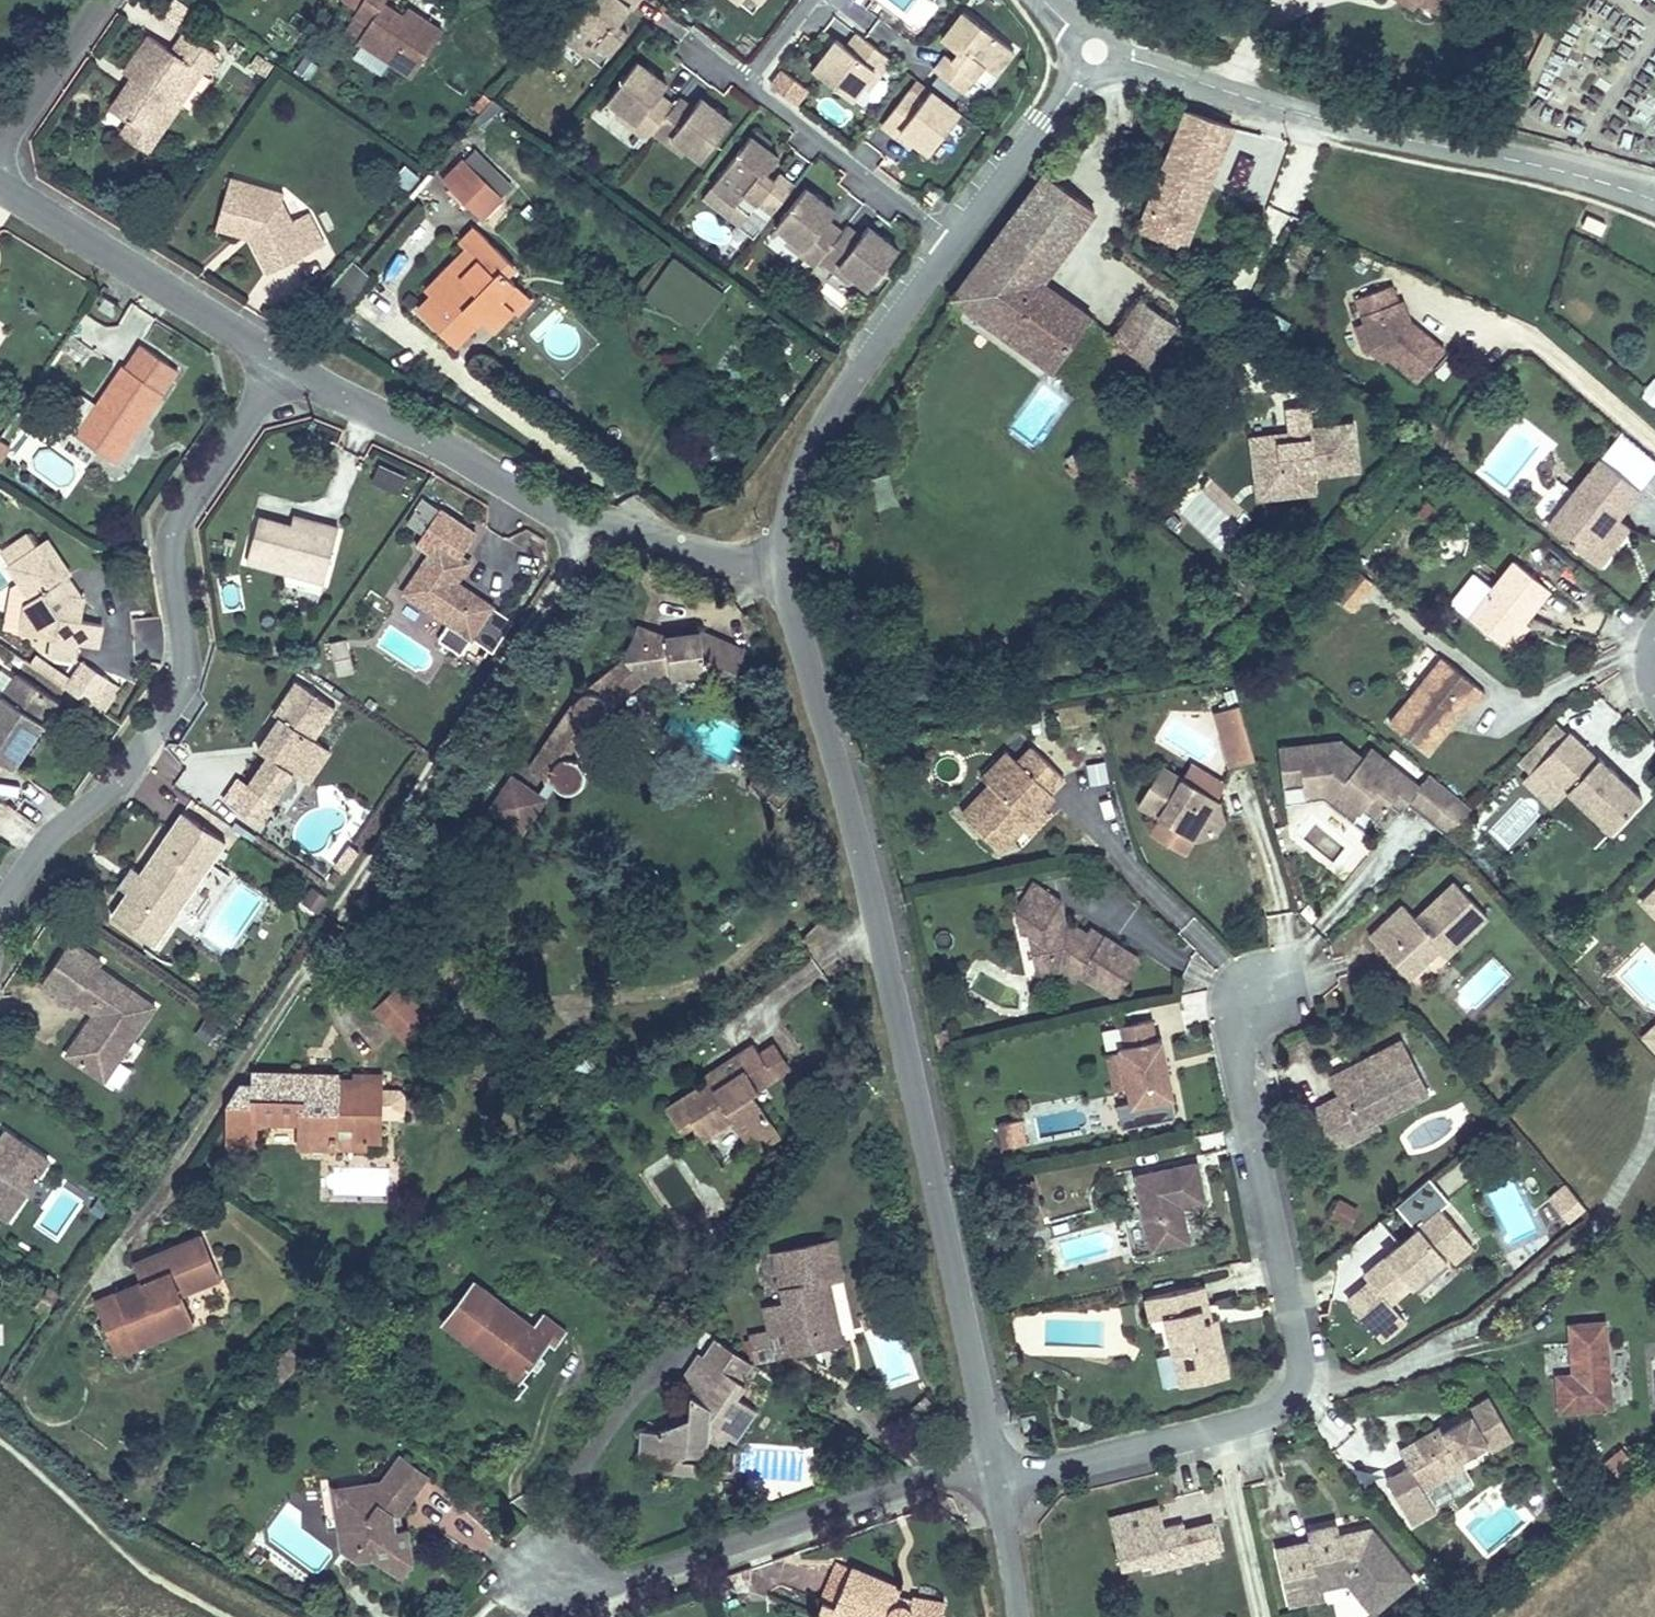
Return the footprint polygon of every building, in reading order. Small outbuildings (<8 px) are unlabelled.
[(177,26),(191,6),(182,0),(164,0),(156,11),(177,26)] [(444,26),(417,9),(412,19),(410,21),(408,21),(405,20),(403,18),(403,15),(405,10),(390,0),(361,0),(356,7),(372,16),(360,34),(416,70),(444,26)] [(568,33),(592,52),(601,40),(614,51),(632,29),(623,22),(612,13),(623,0),(595,0),(568,33)] [(623,22),(635,6),(627,0),(623,0),(612,13),(623,22)] [(763,0),(745,0),(756,9),(763,0)] [(1415,0),(1399,0),(1414,10),(1419,2),(1415,0)] [(1419,2),(1439,13),(1447,0),(1415,0),(1419,2)] [(412,19),(417,9),(410,3),(405,10),(403,15),(403,18),(405,20),(408,21),(410,21),(412,19)] [(1017,51),(963,7),(949,25),(965,38),(957,48),(951,57),(945,52),(932,68),(964,92),(976,78),(986,65),(998,74),(1017,51)] [(965,38),(949,25),(941,35),(957,48),(965,38)] [(171,92),(192,63),(202,69),(215,48),(181,26),(169,44),(147,31),(122,69),(129,73),(136,79),(117,110),(157,136),(181,99),(171,92)] [(836,35),(811,67),(855,101),(880,68),(836,35)] [(605,62),(614,51),(601,40),(592,52),(605,62)] [(653,132),(673,103),(661,94),(672,80),(638,55),(608,97),(623,109),(636,119),(631,125),(648,139),(653,132)] [(181,99),(202,69),(192,63),(171,92),(181,99)] [(988,87),(998,74),(986,65),(976,78),(988,87)] [(810,88),(779,67),(767,83),(798,106),(810,88)] [(117,110),(136,79),(129,73),(108,104),(117,110)] [(901,127),(913,137),(931,151),(965,109),(934,85),(931,89),(917,78),(883,122),(896,133),(901,127)] [(695,105),(681,94),(673,103),(653,132),(669,144),(673,138),(687,149),(701,160),(735,117),(705,94),(695,105)] [(1239,125),(1182,104),(1134,230),(1189,249),(1239,125)] [(618,114),(631,125),(636,119),(623,109),(618,114)] [(157,136),(117,110),(109,120),(150,147),(157,136)] [(913,137),(901,127),(896,133),(909,143),(913,137)] [(776,210),(799,183),(783,171),(779,177),(770,170),(784,154),(756,131),(716,181),(753,211),(762,199),(776,210)] [(687,149),(673,138),(669,144),(683,155),(687,149)] [(485,220),(517,185),(473,145),(440,179),(485,220)] [(1098,313),(1048,280),(1101,210),(1043,167),(950,298),(1056,371),(1098,313)] [(282,189),(232,173),(216,229),(241,236),(253,246),(254,242),(254,238),(251,233),(235,227),(233,223),(233,217),(237,202),(240,196),(245,191),(253,192),(282,204),(282,189)] [(819,263),(843,228),(830,219),(840,206),(808,182),(773,226),(788,238),(802,250),(798,255),(815,268),(819,263)] [(327,243),(311,210),(293,219),(282,204),(253,192),(245,191),(240,196),(237,202),(233,217),(233,223),(235,227),(251,233),(254,238),(254,242),(253,246),(269,273),(327,243)] [(863,233),(850,223),(843,228),(819,263),(835,275),(840,270),(853,281),(867,293),(902,246),(872,223),(863,233)] [(494,332),(517,309),(506,297),(519,283),(510,274),(520,265),(474,224),(458,240),(464,246),(422,289),(429,295),(417,307),(459,346),(483,321),(494,332)] [(784,244),(798,255),(802,250),(788,238),(784,244)] [(645,302),(701,330),(724,284),(668,257),(645,302)] [(840,270),(835,275),(848,286),(853,281),(840,270)] [(1417,384),(1447,346),(1413,320),(1405,299),(1400,300),(1394,282),(1354,296),(1370,346),(1417,384)] [(1152,364),(1183,322),(1140,295),(1113,336),(1152,364)] [(113,318),(120,307),(105,299),(99,309),(113,318)] [(469,354),(490,331),(481,323),(460,346),(469,354)] [(115,472),(182,374),(146,349),(130,372),(123,367),(72,443),(115,472)] [(1654,405),(1654,377),(1653,375),(1640,395),(1654,405)] [(1247,434),(1255,501),(1318,495),(1317,476),(1362,474),(1356,419),(1314,424),(1312,402),(1283,405),(1287,429),(1247,434)] [(1621,517),(1644,489),(1601,454),(1546,521),(1584,554),(1621,517)] [(401,491),(406,471),(377,464),(372,483),(401,491)] [(1600,568),(1635,529),(1621,517),(1584,554),(1600,568)] [(311,549),(314,538),(294,531),(290,543),(311,549)] [(321,594),(336,544),(314,538),(311,549),(290,543),(252,532),(241,571),(321,594)] [(77,622),(81,599),(64,598),(52,580),(64,572),(49,549),(35,557),(24,540),(2,555),(21,586),(30,599),(22,635),(47,639),(42,664),(63,668),(68,644),(95,649),(99,626),(77,622)] [(413,545),(389,583),(400,590),(424,552),(413,545)] [(492,627),(459,603),(474,582),(440,556),(399,612),(470,658),(492,627)] [(1553,590),(1514,558),(1492,585),(1473,570),(1449,602),(1467,617),(1512,652),(1533,626),(1527,622),(1553,590)] [(1377,584),(1358,568),(1336,595),(1355,611),(1377,584)] [(81,599),(64,572),(52,580),(64,598),(81,599)] [(6,632),(22,635),(30,599),(21,586),(14,590),(6,632)] [(644,645),(652,627),(638,622),(631,640),(644,645)] [(710,652),(718,633),(701,626),(693,628),(697,654),(710,652)] [(697,654),(693,628),(664,630),(652,627),(644,645),(631,640),(619,660),(577,691),(523,767),(545,781),(539,791),(510,772),(485,809),(525,835),(556,784),(568,792),(583,783),(587,768),(576,755),(600,718),(638,677),(688,667),(706,663),(734,675),(746,647),(718,633),(710,652),(697,654)] [(348,639),(330,642),(335,673),(353,670),(348,639)] [(1411,691),(1440,656),(1423,641),(1394,677),(1411,691)] [(1488,692),(1440,656),(1411,691),(1387,720),(1432,751),(1467,706),(1473,709),(1488,692)] [(734,675),(706,663),(688,667),(730,686),(734,675)] [(87,715),(105,689),(80,672),(62,698),(87,715)] [(50,709),(3,677),(0,682),(0,763),(9,769),(50,709)] [(251,838),(267,816),(262,812),(281,786),(294,795),(316,763),(303,754),(324,723),(291,700),(271,730),(276,733),(254,766),(262,771),(227,821),(251,838)] [(1258,758),(1242,704),(1214,711),(1229,767),(1258,758)] [(1647,795),(1572,728),(1567,732),(1556,720),(1517,760),(1529,773),(1521,781),(1552,810),(1569,791),(1612,833),(1647,795)] [(1476,809),(1431,772),(1421,785),(1372,744),(1364,755),(1342,737),(1279,743),(1285,785),(1322,780),(1330,786),(1333,781),(1365,807),(1380,818),(1395,802),(1403,809),(1411,802),(1453,836),(1476,809)] [(989,783),(963,810),(1005,850),(1015,840),(1034,820),(1027,814),(1038,802),(1045,808),(1058,795),(1054,791),(1068,777),(1030,744),(1018,758),(1013,754),(989,783)] [(989,783),(1013,754),(1005,747),(980,773),(989,783)] [(303,801),(325,769),(316,763),(294,795),(303,801)] [(1138,805),(1157,815),(1147,834),(1188,855),(1196,841),(1220,835),(1227,819),(1222,799),(1162,763),(1138,805)] [(1365,807),(1333,781),(1330,786),(1322,780),(1285,785),(1287,801),(1328,797),(1356,818),(1365,807)] [(227,821),(243,799),(233,792),(217,815),(227,821)] [(1022,847),(1052,815),(1045,808),(1038,802),(1027,814),(1034,820),(1015,840),(1022,847)] [(146,958),(214,857),(172,830),(132,890),(117,911),(105,929),(146,958)] [(327,885),(335,891),(350,869),(342,864),(327,885)] [(1446,959),(1491,918),(1454,878),(1416,914),(1403,903),(1368,934),(1411,979),(1438,952),(1446,959)] [(117,911),(132,890),(119,881),(105,902),(117,911)] [(1060,899),(1032,881),(1015,907),(1060,899)] [(1640,899),(1654,913),(1654,885),(1640,899)] [(1089,931),(1065,916),(1060,899),(1015,907),(1020,929),(1025,930),(1032,958),(1054,954),(1078,970),(1109,992),(1119,990),(1137,964),(1136,955),(1092,925),(1089,931)] [(45,991),(73,1011),(94,1026),(64,1071),(89,1088),(107,1062),(118,1069),(150,1023),(93,982),(101,974),(72,953),(45,991)] [(1078,970),(1054,954),(1032,958),(1036,972),(1055,967),(1072,979),(1078,970)] [(375,1007),(385,1018),(410,993),(399,983),(375,1007)] [(73,1011),(45,991),(41,997),(70,1017),(73,1011)] [(435,1018),(410,993),(385,1018),(411,1043),(435,1018)] [(1178,1098),(1165,1035),(1158,1036),(1154,1018),(1126,1024),(1131,1044),(1119,1046),(1127,1082),(1130,1101),(1117,1104),(1121,1128),(1178,1117),(1173,1100),(1178,1098)] [(1379,1121),(1432,1094),(1403,1039),(1326,1075),(1341,1100),(1329,1105),(1340,1129),(1355,1122),(1359,1130),(1379,1121)] [(794,1069),(774,1040),(760,1049),(778,1079),(794,1069)] [(785,1142),(755,1095),(778,1079),(760,1049),(757,1044),(738,1055),(751,1077),(720,1096),(710,1079),(664,1106),(677,1131),(689,1123),(701,1144),(732,1124),(750,1153),(761,1145),(767,1153),(785,1142)] [(1127,1082),(1119,1046),(1106,1049),(1114,1085),(1127,1082)] [(720,1096),(751,1077),(738,1055),(707,1074),(710,1079),(720,1096)] [(361,1114),(382,1115),(402,1116),(407,1112),(408,1092),(403,1087),(383,1086),(384,1074),(258,1067),(257,1079),(245,1079),(232,1097),(230,1138),(255,1139),(256,1121),(259,1120),(261,1119),(262,1117),(263,1114),(303,1116),(301,1141),(335,1143),(336,1119),(361,1121),(361,1114)] [(1352,1146),(1384,1130),(1379,1121),(1359,1130),(1355,1122),(1340,1129),(1329,1105),(1315,1112),(1327,1136),(1352,1146)] [(381,1136),(382,1115),(361,1114),(361,1121),(336,1119),(335,1143),(369,1145),(370,1135),(381,1136)] [(1026,1121),(1009,1121),(1014,1146),(1029,1143),(1026,1121)] [(21,1167),(2,1154),(0,1158),(0,1182),(7,1187),(21,1167)] [(1185,1204),(1208,1201),(1201,1161),(1134,1173),(1148,1251),(1193,1242),(1185,1204)] [(45,1183),(21,1167),(7,1187),(0,1182),(0,1236),(6,1240),(45,1183)] [(1421,1283),(1459,1251),(1463,1255),(1465,1257),(1477,1247),(1442,1209),(1452,1201),(1429,1175),(1395,1204),(1415,1228),(1363,1271),(1368,1277),(1346,1297),(1383,1341),(1408,1321),(1395,1303),(1421,1283)] [(1577,1219),(1594,1204),(1576,1184),(1559,1198),(1577,1219)] [(1361,1208),(1340,1197),(1330,1215),(1350,1227),(1361,1208)] [(184,1290),(220,1276),(204,1232),(145,1255),(153,1275),(138,1280),(94,1298),(116,1357),(198,1325),(184,1290)] [(851,1313),(843,1279),(845,1278),(837,1238),(768,1250),(779,1302),(762,1305),(775,1359),(800,1353),(794,1324),(851,1313)] [(1425,1287),(1463,1255),(1459,1251),(1421,1283),(1425,1287)] [(153,1275),(145,1255),(130,1260),(138,1280),(153,1275)] [(543,1348),(550,1339),(560,1346),(573,1327),(545,1308),(536,1321),(515,1306),(510,1313),(495,1303),(500,1296),(475,1278),(444,1321),(492,1355),(523,1377),(534,1362),(544,1370),(554,1355),(543,1348)] [(1218,1355),(1213,1335),(1219,1341),(1213,1317),(1207,1317),(1205,1306),(1213,1304),(1208,1283),(1144,1296),(1148,1315),(1164,1312),(1172,1344),(1178,1342),(1182,1364),(1218,1355)] [(857,1339),(851,1313),(794,1324),(800,1353),(857,1339)] [(1617,1411),(1610,1319),(1568,1322),(1572,1374),(1555,1374),(1557,1413),(1617,1411)] [(1180,1386),(1232,1374),(1225,1341),(1219,1341),(1213,1335),(1218,1355),(1182,1364),(1178,1342),(1172,1344),(1180,1386)] [(755,1361),(718,1338),(706,1357),(743,1379),(744,1379),(755,1361)] [(740,1440),(763,1403),(739,1388),(744,1379),(743,1379),(706,1357),(702,1354),(680,1390),(695,1399),(693,1417),(668,1427),(645,1425),(642,1460),(673,1462),(687,1451),(710,1452),(711,1443),(720,1444),(727,1432),(740,1440)] [(523,1377),(492,1355),(483,1369),(514,1390),(523,1377)] [(1475,1487),(1462,1461),(1486,1447),(1491,1454),(1516,1439),(1490,1394),(1398,1448),(1408,1466),(1388,1477),(1413,1523),(1439,1512),(1437,1507),(1475,1487)] [(1039,1427),(1036,1411),(1022,1414),(1025,1430),(1039,1427)] [(415,1484),(425,1469),(395,1448),(384,1462),(415,1484)] [(709,1473),(710,1452),(687,1451),(673,1462),(672,1471),(709,1473)] [(404,1524),(398,1507),(415,1484),(384,1462),(372,1478),(363,1479),(343,1519),(349,1558),(374,1557),(402,1576),(420,1553),(413,1524),(404,1524)] [(343,1519),(363,1479),(327,1485),(339,1552),(349,1558),(343,1519)] [(1187,1555),(1190,1563),(1221,1555),(1215,1520),(1187,1526),(1185,1520),(1165,1524),(1160,1503),(1108,1515),(1120,1568),(1148,1565),(1187,1555)] [(1417,1578),(1374,1525),(1341,1530),(1340,1522),(1308,1527),(1310,1536),(1276,1544),(1290,1603),(1307,1599),(1301,1576),(1318,1572),(1322,1588),(1349,1582),(1374,1614),(1417,1578)] [(1151,1574),(1190,1563),(1187,1555),(1148,1565),(1151,1574)] [(839,1606),(854,1565),(851,1567),(834,1561),(819,1599),(839,1606)] [(949,1599),(902,1591),(904,1585),(854,1565),(839,1606),(835,1616),(946,1616),(949,1599)] [(1322,1588),(1318,1572),(1301,1576),(1307,1599),(1324,1596),(1322,1588)]
